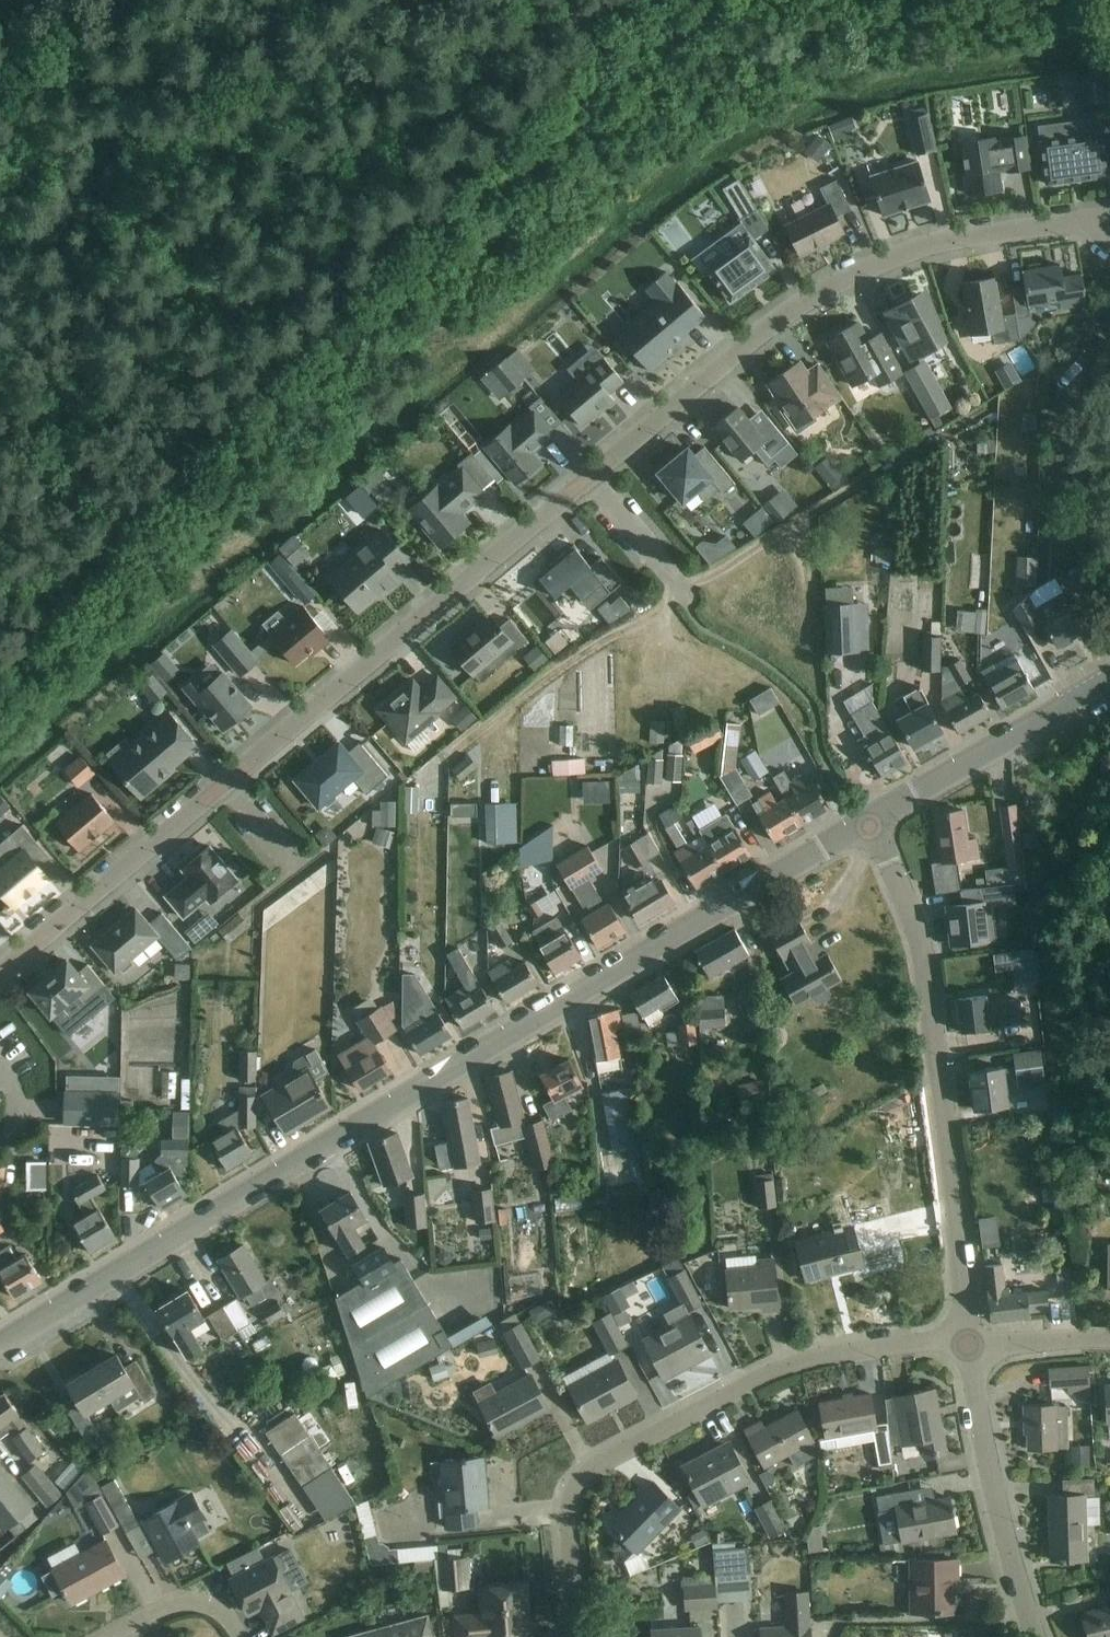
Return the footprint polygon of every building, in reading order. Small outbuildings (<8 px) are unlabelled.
[(909,118),(917,154),(936,150),(928,114),(909,118)] [(835,140),(855,132),(849,118),(829,126),(835,140)] [(1063,123),(1065,138),(1041,141),(1047,183),(1107,175),(1100,118),(1063,123)] [(819,135),(811,146),(823,155),(831,144),(830,143),(819,135)] [(1002,189),(999,171),(999,168),(1007,167),(1007,171),(1031,167),(1026,136),(1003,139),(1003,140),(995,141),(995,137),(962,142),(967,175),(964,175),(966,187),(968,187),(969,194),(1002,189)] [(871,176),(883,215),(931,200),(919,161),(871,176)] [(739,179),(723,188),(742,220),(758,210),(739,179)] [(786,225),(791,236),(801,255),(845,233),(836,216),(850,208),(837,181),(822,188),(830,204),(786,225)] [(709,272),(718,285),(731,302),(776,270),(750,234),(725,253),(716,241),(691,259),(704,276),(709,272)] [(1061,307),(1066,307),(1088,303),(1083,274),(1064,277),(1061,264),(1043,267),(1039,263),(1030,264),(1028,270),(1022,271),(1025,286),(1028,306),(1060,301),(1061,307)] [(706,316),(692,299),(678,282),(677,283),(666,271),(645,289),(655,300),(617,333),(620,336),(634,352),(650,371),(663,360),(659,355),(706,316)] [(962,282),(966,304),(971,334),(993,330),(995,343),(1020,339),(1016,313),(1003,315),(996,277),(962,282)] [(940,339),(933,317),(927,296),(915,300),(913,297),(911,298),(909,295),(896,302),(898,305),(890,309),(915,356),(934,345),(938,343),(936,341),(940,339)] [(1090,313),(1077,330),(1090,339),(1103,323),(1090,313)] [(879,385),(881,384),(883,390),(888,391),(894,388),(896,383),(893,377),(903,372),(882,333),(869,340),(859,322),(818,345),(819,346),(828,340),(853,385),(872,374),(879,385)] [(634,352),(620,336),(613,342),(626,358),(634,352)] [(578,382),(559,398),(568,409),(582,425),(604,406),(606,408),(615,400),(610,393),(624,381),(610,364),(606,359),(592,370),(581,357),(567,369),(577,380),(578,382)] [(507,358),(489,373),(507,394),(525,378),(507,358)] [(904,371),(930,418),(952,406),(943,390),(938,393),(921,362),(904,371)] [(797,426),(840,397),(831,382),(818,364),(802,375),(795,364),(768,383),(781,402),(778,404),(791,423),(794,421),(797,426)] [(1013,368),(998,376),(1005,389),(1021,381),(1013,368)] [(714,427),(741,460),(754,448),(768,465),(775,459),(781,466),(798,453),(782,434),(768,417),(756,427),(739,407),(714,427)] [(485,446),(502,467),(516,483),(541,462),(533,452),(554,434),(535,410),(511,430),(508,427),(485,446)] [(908,448),(936,431),(933,426),(905,442),(908,448)] [(669,491),(672,488),(683,501),(697,489),(706,499),(719,488),(724,494),(736,483),(705,446),(694,455),(688,449),(660,472),(661,474),(657,477),(669,491)] [(404,499),(404,502),(410,509),(427,529),(441,546),(469,523),(461,513),(484,493),(483,491),(497,479),(475,453),(461,465),(463,468),(439,488),(438,486),(426,495),(421,489),(416,489),(404,499)] [(828,456),(816,466),(827,479),(839,470),(828,456)] [(383,505),(397,493),(383,476),(369,489),(383,505)] [(778,521),(797,505),(784,488),(765,504),(778,521)] [(973,502),(972,521),(990,522),(991,503),(973,502)] [(771,522),(757,506),(742,519),(756,536),(771,522)] [(695,544),(709,563),(735,545),(721,526),(695,544)] [(334,580),(345,593),(359,610),(384,589),(387,592),(400,580),(394,573),(409,561),(383,530),(355,554),(359,559),(334,580)] [(291,540),(281,549),(293,562),(303,554),(291,540)] [(611,593),(624,582),(602,556),(591,566),(575,546),(576,545),(575,544),(550,565),(551,566),(553,565),(554,567),(540,579),(555,596),(561,592),(565,595),(569,596),(574,596),(578,593),(583,599),(602,582),(611,593)] [(889,545),(873,545),(872,561),(889,562),(889,545)] [(983,584),(985,556),(971,555),(969,583),(983,584)] [(1037,558),(1018,557),(1016,585),(1036,586),(1037,558)] [(876,573),(876,587),(887,587),(887,573),(876,573)] [(316,596),(303,579),(291,589),(296,596),(297,596),(305,605),(316,596)] [(632,587),(624,593),(633,604),(641,598),(632,587)] [(1050,599),(1035,607),(1040,616),(1040,615),(1042,619),(1057,645),(1061,643),(1062,646),(1073,640),(1071,637),(1086,629),(1063,589),(1049,598),(1050,599)] [(1041,620),(1042,619),(1040,615),(1040,616),(1035,607),(1028,594),(1014,609),(1026,632),(1042,623),(1041,620)] [(609,601),(599,609),(610,623),(631,610),(621,597),(612,605),(609,601)] [(829,651),(858,650),(856,602),(827,603),(829,651)] [(270,635),(295,664),(317,646),(319,649),(331,638),(304,606),(270,635)] [(985,632),(988,611),(977,610),(975,631),(985,632)] [(490,616),(452,648),(474,674),(512,642),(518,649),(528,640),(510,618),(500,627),(490,616)] [(942,633),(941,622),(931,622),(932,634),(942,633)] [(558,630),(545,640),(555,653),(568,643),(558,630)] [(232,631),(215,645),(240,675),(257,661),(232,631)] [(270,635),(250,646),(257,659),(277,647),(270,635)] [(921,636),(921,669),(938,669),(938,637),(921,636)] [(536,672),(550,662),(538,646),(524,656),(536,672)] [(165,652),(151,664),(166,681),(181,669),(165,652)] [(982,671),(989,685),(1002,707),(1035,689),(1024,670),(1034,664),(1028,652),(1017,658),(1014,653),(982,671)] [(949,666),(960,685),(970,679),(959,660),(949,666)] [(184,687),(193,698),(207,715),(210,712),(224,729),(251,706),(224,673),(205,688),(197,678),(199,677),(198,676),(184,687)] [(153,674),(139,685),(154,703),(169,692),(153,674)] [(406,742),(423,728),(441,712),(439,711),(455,696),(438,676),(426,687),(428,690),(424,692),(414,680),(379,710),(406,742)] [(898,718),(904,728),(914,747),(943,731),(927,702),(928,702),(918,686),(902,695),(911,710),(898,718)] [(941,701),(948,713),(959,732),(991,714),(978,691),(966,697),(962,689),(941,701)] [(759,695),(750,700),(759,714),(767,710),(759,695)] [(858,740),(861,747),(873,766),(875,764),(882,776),(908,760),(873,701),(852,714),(865,736),(858,740)] [(467,706),(454,717),(462,727),(475,717),(467,706)] [(199,746),(185,729),(170,712),(110,763),(141,799),(163,781),(161,778),(199,746)] [(649,718),(648,742),(664,743),(665,719),(649,718)] [(726,733),(720,776),(737,805),(752,795),(736,767),(741,723),(728,721),(726,733)] [(558,723),(557,744),(571,745),(572,724),(558,723)] [(723,735),(717,724),(713,725),(689,737),(689,750),(723,735)] [(666,781),(683,781),(684,755),(683,755),(683,738),(669,745),(669,754),(667,753),(666,781)] [(312,766),(296,780),(319,807),(323,804),(328,806),(337,799),(336,793),(353,778),(367,794),(389,776),(360,742),(348,753),(339,743),(323,756),(323,761),(317,767),(312,766)] [(663,784),(664,759),(663,759),(664,749),(649,757),(647,783),(663,784)] [(760,749),(739,755),(746,782),(767,776),(760,749)] [(462,780),(479,765),(468,754),(452,769),(462,780)] [(82,756),(65,769),(80,787),(96,773),(82,756)] [(583,758),(554,760),(555,775),(585,773),(583,758)] [(619,775),(620,792),(641,792),(639,764),(619,775)] [(795,780),(816,815),(830,807),(819,788),(814,781),(805,786),(799,777),(795,780)] [(609,779),(583,780),(584,796),(610,795),(609,779)] [(786,797),(802,824),(816,815),(795,780),(791,782),(796,791),(786,797)] [(407,787),(406,813),(419,813),(420,788),(407,787)] [(57,823),(79,850),(115,820),(92,793),(57,823)] [(0,794),(0,817),(11,807),(0,794)] [(774,840),(802,824),(786,797),(776,803),(770,794),(762,799),(767,808),(758,814),(774,840)] [(396,826),(396,801),(381,801),(381,809),(373,809),(372,826),(396,826)] [(451,803),(452,814),(462,814),(462,803),(451,803)] [(506,803),(486,804),(487,843),(508,842),(506,803)] [(1001,806),(1008,851),(1009,851),(1012,870),(1025,868),(1016,804),(1001,806)] [(697,887),(710,879),(689,844),(688,844),(675,822),(682,817),(675,805),(659,815),(679,849),(675,852),(697,887)] [(943,862),(979,856),(977,839),(968,840),(963,809),(935,813),(943,862)] [(726,813),(700,830),(702,834),(703,835),(724,871),(752,854),(736,828),(726,813)] [(696,838),(702,834),(700,830),(695,821),(693,818),(686,823),(696,838)] [(1,888),(15,905),(48,877),(30,856),(41,847),(23,825),(0,844),(0,867),(3,870),(0,872),(0,888),(1,888)] [(378,827),(372,843),(388,849),(394,832),(378,827)] [(1037,832),(1025,834),(1026,846),(1039,844),(1037,832)] [(637,866),(660,853),(648,834),(626,847),(637,866)] [(523,866),(538,862),(538,835),(520,847),(523,866)] [(724,871),(703,835),(689,844),(710,879),(724,871)] [(210,902),(238,879),(210,846),(182,869),(189,876),(166,895),(184,917),(207,898),(210,902)] [(626,930),(615,911),(610,903),(605,905),(589,879),(602,871),(590,851),(587,846),(558,864),(561,869),(584,907),(587,905),(592,913),(582,919),(598,946),(626,930)] [(673,901),(662,882),(661,881),(656,884),(651,875),(623,891),(641,921),(673,901)] [(952,944),(997,939),(994,906),(1017,903),(1014,883),(960,890),(962,904),(947,905),(952,944)] [(536,901),(527,906),(535,918),(543,913),(536,901)] [(92,945),(115,972),(119,969),(124,972),(133,964),(132,958),(158,936),(177,960),(192,948),(162,912),(149,924),(136,908),(92,945)] [(240,913),(219,930),(228,941),(249,924),(240,913)] [(558,916),(532,932),(541,946),(540,947),(544,953),(555,972),(582,956),(571,938),(563,925),(558,916)] [(797,917),(769,933),(783,958),(789,955),(797,970),(781,978),(796,1004),(811,995),(815,1001),(821,1003),(829,998),(831,992),(828,987),(842,979),(827,953),(819,958),(810,943),(812,943),(797,917)] [(514,940),(503,921),(490,929),(502,948),(514,940)] [(191,928),(186,932),(196,944),(205,936),(195,925),(191,928)] [(751,955),(746,947),(735,928),(694,951),(709,978),(751,955)] [(466,986),(446,999),(452,1009),(463,1028),(495,1008),(484,990),(482,987),(470,967),(459,949),(448,956),(459,974),(467,986),(466,986)] [(67,960),(30,991),(51,1016),(52,1015),(69,1035),(114,998),(104,984),(88,964),(77,972),(67,960)] [(489,972),(495,983),(506,1002),(538,982),(526,961),(514,968),(509,960),(489,972)] [(190,964),(176,964),(176,979),(190,979),(190,964)] [(1035,965),(1020,967),(1021,981),(1037,979),(1035,965)] [(680,1000),(677,995),(664,974),(630,995),(649,1026),(663,1017),(664,1013),(663,1011),(680,1000)] [(403,975),(403,1025),(409,1035),(420,1054),(452,1034),(441,1016),(427,993),(416,975),(403,975)] [(986,995),(979,996),(958,998),(962,1031),(990,1027),(990,1026),(1023,1022),(1020,999),(987,1003),(986,995)] [(698,997),(700,1037),(712,1036),(712,1026),(723,1026),(722,996),(698,997)] [(393,1001),(382,1007),(382,1006),(359,1021),(368,1037),(340,1055),(361,1089),(391,1071),(378,1050),(377,1050),(373,1043),(396,1029),(391,1020),(398,1016),(393,1001)] [(587,1015),(592,1037),(599,1073),(623,1068),(615,1029),(622,1028),(619,1009),(587,1015)] [(697,1043),(694,1022),(679,1024),(681,1045),(697,1043)] [(330,1073),(317,1049),(296,1061),(294,1067),(297,1074),(263,1094),(270,1105),(287,1134),(331,1107),(316,1081),(330,1073)] [(975,1109),(997,1106),(1008,1104),(1005,1086),(1020,1084),(1018,1074),(1043,1071),(1041,1050),(1014,1053),(1016,1066),(970,1071),(975,1109)] [(257,1051),(242,1051),(241,1080),(256,1080),(257,1051)] [(583,1086),(579,1078),(569,1059),(541,1074),(555,1099),(543,1104),(552,1121),(573,1109),(566,1095),(583,1086)] [(526,1125),(518,1093),(512,1072),(488,1078),(501,1126),(491,1129),(495,1146),(527,1137),(536,1170),(555,1165),(543,1121),(526,1125)] [(189,1106),(189,1077),(180,1077),(180,1106),(189,1106)] [(750,1083),(738,1086),(742,1102),(754,1099),(750,1083)] [(823,1084),(799,1096),(804,1106),(828,1094),(823,1084)] [(211,1142),(216,1151),(227,1170),(254,1154),(238,1127),(256,1127),(257,1087),(241,1086),(240,1110),(219,1123),(225,1133),(211,1142)] [(67,1087),(66,1117),(120,1119),(121,1088),(67,1087)] [(640,1147),(629,1089),(602,1094),(613,1152),(640,1147)] [(450,1142),(435,1145),(440,1169),(455,1167),(480,1162),(473,1119),(469,1098),(443,1102),(447,1124),(450,1142)] [(121,1100),(121,1108),(134,1108),(134,1101),(121,1100)] [(174,1112),(173,1139),(179,1139),(189,1139),(190,1112),(174,1112)] [(413,1176),(405,1153),(398,1133),(369,1143),(384,1186),(413,1176)] [(154,1163),(140,1171),(146,1182),(151,1190),(162,1209),(187,1194),(178,1179),(188,1173),(185,1167),(189,1165),(189,1143),(189,1139),(179,1139),(173,1139),(167,1139),(162,1139),(162,1154),(154,1163)] [(138,1186),(139,1158),(122,1158),(121,1186),(138,1186)] [(47,1191),(48,1162),(28,1161),(27,1190),(47,1191)] [(426,1172),(427,1190),(450,1189),(449,1171),(426,1172)] [(98,1173),(70,1189),(86,1216),(73,1224),(79,1234),(90,1252),(117,1236),(92,1196),(107,1188),(98,1173)] [(756,1181),(758,1209),(777,1207),(774,1179),(756,1181)] [(496,1221),(493,1188),(472,1190),(476,1223),(496,1221)] [(335,1201),(321,1209),(349,1255),(366,1244),(356,1227),(368,1220),(351,1191),(347,1193),(345,1190),(333,1197),(335,1201)] [(407,1196),(409,1223),(409,1228),(425,1227),(423,1195),(407,1196)] [(556,1214),(580,1210),(578,1195),(554,1199),(556,1214)] [(509,1224),(507,1209),(499,1210),(501,1225),(509,1224)] [(853,1225),(832,1231),(797,1240),(807,1280),(863,1264),(853,1225)] [(998,1227),(980,1230),(983,1247),(1000,1245),(998,1227)] [(491,1228),(479,1229),(481,1240),(492,1238),(491,1228)] [(14,1297),(42,1281),(26,1254),(17,1259),(12,1250),(9,1245),(0,1251),(0,1273),(14,1297)] [(279,1291),(278,1290),(271,1278),(266,1280),(245,1245),(218,1261),(241,1298),(246,1294),(254,1306),(279,1291)] [(336,1299),(353,1350),(368,1397),(453,1346),(447,1335),(437,1319),(402,1259),(394,1264),(385,1249),(355,1267),(365,1282),(336,1299)] [(670,1280),(683,1303),(688,1312),(703,1303),(686,1271),(685,1272),(678,1258),(663,1266),(670,1280)] [(726,1270),(728,1285),(730,1307),(763,1304),(763,1310),(779,1308),(774,1259),(757,1261),(758,1267),(726,1270)] [(1050,1309),(1048,1290),(1009,1294),(1008,1288),(1005,1288),(1002,1263),(985,1265),(991,1321),(1031,1316),(1030,1311),(1050,1309)] [(604,1296),(611,1309),(627,1300),(625,1297),(620,1287),(604,1296)] [(158,1309),(169,1327),(175,1338),(176,1337),(188,1356),(202,1348),(189,1326),(205,1317),(188,1290),(158,1309)] [(237,1297),(225,1305),(241,1329),(252,1322),(237,1297)] [(552,1297),(529,1310),(536,1323),(559,1310),(552,1297)] [(270,1323),(285,1315),(279,1303),(263,1311),(270,1323)] [(689,1316),(688,1312),(683,1303),(664,1313),(671,1326),(644,1340),(662,1374),(688,1360),(691,1365),(711,1354),(690,1315),(689,1316)] [(224,1340),(241,1329),(225,1305),(208,1315),(224,1340)] [(483,1308),(445,1331),(452,1342),(491,1320),(483,1308)] [(501,1321),(507,1332),(506,1333),(525,1367),(540,1359),(521,1324),(515,1313),(501,1321)] [(627,1348),(610,1316),(595,1324),(612,1355),(627,1348)] [(259,1355),(274,1346),(267,1334),(252,1343),(259,1355)] [(118,1411),(141,1396),(146,1403),(158,1396),(136,1360),(124,1367),(117,1355),(97,1366),(96,1364),(91,1366),(110,1398),(118,1411)] [(304,1359),(303,1361),(303,1362),(302,1364),(303,1366),(303,1367),(304,1369),(305,1370),(307,1371),(309,1372),(310,1372),(312,1372),(314,1372),(316,1371),(317,1369),(318,1367),(319,1365),(319,1364),(319,1363),(319,1361),(317,1359),(316,1357),(314,1356),(313,1356),(310,1356),(309,1356),(307,1356),(305,1358),(304,1359)] [(435,1382),(450,1376),(445,1362),(430,1367),(435,1382)] [(570,1388),(577,1401),(588,1421),(636,1395),(618,1362),(570,1388)] [(257,1370),(256,1367),(253,1365),(250,1364),(247,1365),(245,1367),(244,1370),(245,1374),(247,1376),(250,1377),(254,1376),(256,1374),(257,1370)] [(103,1440),(98,1432),(86,1413),(110,1398),(91,1366),(86,1369),(88,1372),(68,1384),(76,1397),(65,1404),(86,1439),(91,1448),(103,1440)] [(1052,1386),(1090,1384),(1089,1367),(1051,1369),(1052,1386)] [(549,1407),(539,1388),(532,1375),(497,1394),(491,1382),(473,1391),(480,1403),(497,1435),(549,1407)] [(890,1445),(927,1438),(930,1456),(946,1453),(934,1390),(887,1398),(888,1422),(890,1445)] [(13,1428),(17,1434),(14,1436),(31,1461),(45,1451),(19,1415),(20,1414),(5,1393),(0,1397),(0,1438),(13,1428)] [(891,1462),(890,1445),(888,1422),(876,1425),(871,1393),(820,1402),(826,1437),(819,1438),(821,1449),(873,1440),(878,1465),(891,1462)] [(1029,1448),(1051,1448),(1069,1447),(1067,1405),(1025,1406),(1026,1432),(1029,1432),(1029,1448)] [(331,1468),(296,1413),(291,1406),(268,1421),(272,1428),(267,1432),(303,1486),(326,1519),(355,1505),(339,1478),(331,1468)] [(766,1466),(788,1454),(796,1467),(820,1453),(812,1440),(814,1440),(797,1409),(764,1427),(760,1421),(746,1429),(766,1466)] [(1071,1446),(1072,1466),(1096,1465),(1094,1455),(1090,1455),(1089,1445),(1071,1446)] [(751,1483),(742,1465),(732,1446),(715,1455),(715,1456),(707,1461),(703,1454),(683,1465),(696,1491),(703,1504),(704,1507),(751,1483)] [(484,1457),(463,1459),(441,1461),(447,1527),(477,1524),(475,1507),(489,1506),(484,1457)] [(58,1480),(72,1474),(65,1458),(51,1463),(58,1480)] [(62,1496),(55,1488),(38,1466),(25,1476),(42,1498),(48,1507),(62,1496)] [(3,1525),(0,1528),(0,1551),(18,1537),(17,1535),(38,1518),(32,1510),(33,1510),(0,1469),(0,1521),(3,1525)] [(775,1482),(768,1470),(759,1475),(766,1487),(775,1482)] [(105,1494),(101,1486),(86,1471),(67,1492),(76,1509),(88,1503),(103,1532),(116,1524),(100,1496),(105,1494)] [(1052,1560),(1074,1559),(1084,1559),(1082,1498),(1091,1497),(1091,1478),(1063,1479),(1063,1495),(1055,1495),(1056,1527),(1051,1527),(1052,1560)] [(101,1486),(105,1494),(126,1531),(139,1524),(125,1498),(115,1479),(101,1486)] [(631,1575),(650,1568),(649,1562),(638,1551),(681,1508),(654,1481),(611,1525),(635,1550),(625,1561),(631,1575)] [(875,1496),(878,1512),(896,1508),(902,1540),(902,1541),(957,1531),(950,1497),(914,1503),(912,1489),(875,1496)] [(689,1495),(695,1508),(703,1504),(696,1491),(689,1495)] [(191,1527),(208,1518),(194,1492),(175,1503),(144,1520),(166,1560),(199,1542),(191,1527)] [(201,1502),(208,1516),(219,1511),(213,1497),(201,1502)] [(786,1529),(771,1500),(756,1508),(771,1536),(786,1529)] [(371,1564),(399,1562),(398,1549),(389,1549),(389,1546),(383,1543),(380,1543),(370,1502),(356,1506),(364,1537),(371,1564)] [(823,1552),(821,1525),(813,1526),(808,1537),(809,1553),(823,1552)] [(698,1548),(710,1540),(704,1529),(691,1537),(698,1548)] [(53,1596),(62,1590),(64,1594),(66,1593),(72,1603),(125,1574),(114,1555),(106,1540),(53,1569),(54,1570),(42,1576),(53,1596)] [(904,1551),(902,1541),(902,1540),(884,1544),(880,1544),(881,1550),(904,1551)] [(735,1542),(713,1544),(716,1575),(750,1573),(748,1547),(736,1548),(735,1542)] [(259,1547),(228,1563),(236,1578),(231,1581),(250,1616),(261,1610),(266,1617),(263,1619),(272,1636),(301,1621),(288,1596),(292,1593),(274,1558),(267,1562),(259,1547)] [(435,1561),(438,1587),(466,1585),(465,1559),(435,1561)] [(910,1612),(932,1611),(954,1611),(953,1579),(958,1579),(957,1559),(909,1560),(910,1612)] [(11,1583),(0,1573),(0,1596),(11,1583)] [(684,1580),(685,1608),(717,1606),(714,1574),(701,1575),(702,1579),(684,1580)] [(527,1608),(525,1585),(482,1588),(484,1618),(472,1619),(472,1615),(457,1617),(458,1636),(529,1636),(530,1636),(527,1608)] [(761,1627),(762,1636),(811,1636),(810,1624),(808,1592),(786,1593),(788,1626),(761,1627)] [(724,1600),(724,1636),(748,1636),(747,1599),(724,1600)] [(1085,1613),(1090,1636),(1109,1636),(1109,1607),(1085,1613)] [(431,1631),(428,1616),(373,1630),(351,1636),(352,1636),(433,1636),(431,1631)] [(700,1626),(651,1630),(652,1636),(701,1636),(700,1626)]
